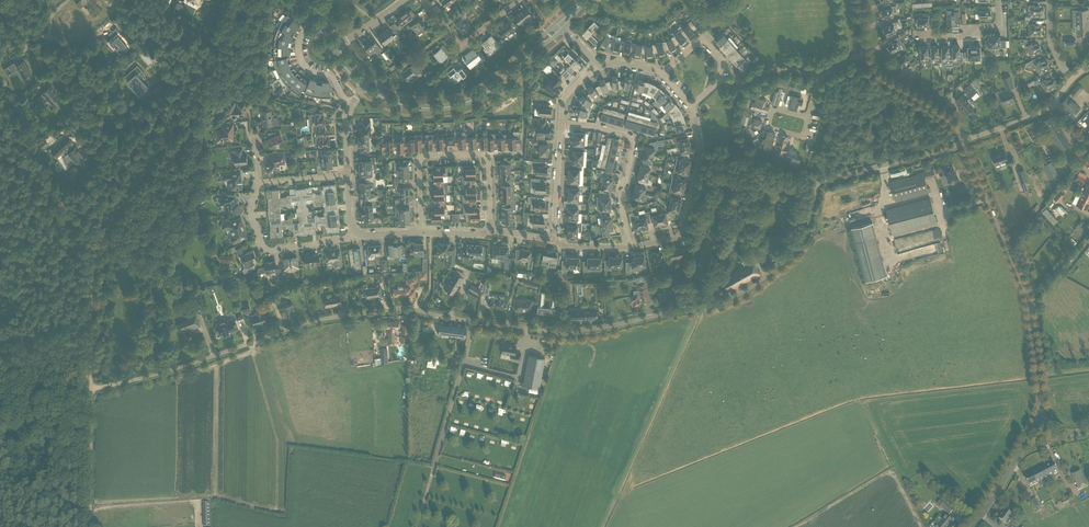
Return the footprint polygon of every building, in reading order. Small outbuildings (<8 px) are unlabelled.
[(76,4),(80,8),(84,5),(86,7),(88,9),(92,13),(91,13),(95,17),(102,11),(92,0),(80,0),(76,4)] [(173,0),(170,5),(179,10),(182,4),(173,0)] [(458,0),(445,0),(442,2),(447,10),(450,8),(449,6),(458,0)] [(1035,1),(1029,1),(1027,1),(1027,5),(1028,5),(1029,17),(1041,16),(1041,10),(1039,10),(1039,6),(1035,6),(1035,1)] [(881,12),(881,16),(882,16),(882,17),(893,16),(893,13),(896,12),(896,7),(897,7),(897,3),(889,3),(889,7),(890,7),(890,9),(881,10),(882,12),(881,12)] [(991,6),(986,6),(977,7),(977,14),(979,14),(979,19),(985,18),(985,19),(989,19),(989,18),(991,18),(991,11),(992,11),(991,6)] [(526,19),(528,22),(534,18),(525,8),(513,17),(519,25),(526,19)] [(1088,9),(1077,10),(1077,22),(1088,21),(1088,9)] [(397,26),(398,28),(394,31),(396,34),(401,30),(400,29),(403,27),(403,26),(413,19),(406,11),(402,14),(403,15),(401,16),(400,15),(396,18),(400,24),(397,26)] [(959,26),(959,12),(947,12),(947,26),(955,25),(955,26),(959,26)] [(465,18),(462,13),(455,18),(457,21),(454,23),(458,28),(458,27),(463,33),(470,28),(467,24),(466,24),(462,20),(465,18)] [(287,15),(281,22),(296,30),(300,25),(295,17),(292,19),(287,15)] [(933,15),(930,15),(930,16),(923,16),(923,18),(917,18),(917,25),(919,25),(919,26),(923,26),(923,25),(929,25),(929,22),(930,22),(930,23),(934,22),(933,15)] [(420,19),(411,26),(406,30),(408,33),(413,29),(418,35),(426,28),(420,19)] [(898,23),(898,19),(890,20),(891,23),(891,26),(883,28),(884,30),(883,30),(884,34),(885,34),(885,35),(896,32),(895,29),(898,28),(897,23),(898,23)] [(683,29),(688,35),(691,38),(695,34),(693,31),(696,28),(697,28),(690,20),(686,24),(687,25),(683,29)] [(1035,20),(1030,20),(1025,20),(1025,24),(1029,24),(1029,36),(1036,36),(1041,35),(1041,29),(1040,29),(1039,25),(1035,25),(1035,20)] [(598,25),(594,21),(582,33),(583,35),(583,36),(584,36),(586,38),(590,34),(590,33),(598,25)] [(1088,21),(1077,22),(1077,31),(1077,35),(1088,35),(1088,21)] [(281,22),(277,30),(293,35),(296,30),(281,22)] [(501,27),(497,30),(498,32),(497,32),(498,33),(499,33),(502,37),(503,38),(514,29),(510,24),(509,22),(501,28),(501,27)] [(675,36),(675,37),(680,42),(680,43),(683,45),(687,41),(685,39),(684,38),(688,35),(683,29),(682,28),(680,26),(678,28),(679,30),(681,31),(678,33),(675,36)] [(115,28),(116,28),(112,32),(111,32),(116,37),(110,42),(113,46),(115,44),(121,51),(127,46),(125,44),(128,41),(125,38),(116,28),(115,28)] [(396,34),(393,36),(387,28),(384,31),(385,32),(379,36),(384,44),(392,38),(401,49),(405,46),(400,39),(399,38),(396,34)] [(277,30),(274,38),(291,41),(293,35),(277,30)] [(605,35),(606,33),(605,32),(598,39),(601,42),(605,35)] [(722,33),(721,34),(717,38),(718,40),(716,42),(720,46),(727,39),(722,33)] [(598,42),(591,34),(587,38),(594,46),(598,42)] [(894,42),(887,46),(888,48),(887,49),(889,52),(890,52),(890,53),(895,50),(895,51),(899,49),(898,48),(900,48),(902,52),(906,49),(903,42),(902,43),(900,38),(899,34),(892,37),(893,41),(894,41),(894,42)] [(488,53),(491,51),(492,54),(503,45),(499,39),(496,41),(491,35),(488,38),(488,39),(484,42),(482,44),(481,44),(485,48),(484,49),(483,49),(487,54),(486,54),(489,57),(487,55),(488,55),(488,53)] [(610,38),(605,35),(601,42),(599,45),(605,48),(606,45),(609,47),(613,47),(615,39),(611,37),(610,38)] [(665,41),(670,49),(672,52),(677,49),(675,46),(678,44),(680,42),(674,36),(670,38),(671,39),(666,42),(666,41),(665,41)] [(999,36),(988,36),(988,37),(989,42),(989,45),(988,45),(988,48),(995,48),(999,47),(999,48),(1006,48),(1006,45),(1006,40),(999,40),(999,36)] [(291,41),(274,38),(275,39),(273,47),(290,47),(291,41)] [(382,50),(377,43),(373,39),(364,46),(370,54),(375,50),(377,53),(382,50)] [(615,39),(613,47),(612,51),(618,52),(619,49),(623,50),(625,41),(620,39),(620,41),(615,40),(615,39)] [(732,44),(727,39),(720,46),(724,51),(732,44)] [(1032,39),(1026,39),(1023,39),(1023,43),(1025,43),(1031,57),(1042,52),(1040,46),(1038,46),(1037,42),(1033,44),(1032,42),(1032,39)] [(625,41),(623,50),(623,53),(629,55),(629,51),(634,52),(636,43),(631,42),(631,43),(625,42),(626,41),(625,41)] [(656,44),(658,53),(659,56),(665,55),(664,51),(667,50),(670,49),(665,41),(661,42),(662,44),(657,45),(656,44)] [(636,43),(634,52),(633,56),(639,57),(640,53),(643,54),(646,54),(646,45),(642,44),(641,46),(636,44),(636,43)] [(658,53),(656,44),(652,44),(652,46),(646,46),(646,45),(646,54),(646,57),(652,57),(652,53),(655,53),(658,53)] [(732,44),(724,51),(729,56),(736,49),(732,44)] [(435,53),(441,61),(448,56),(447,54),(449,52),(443,45),(440,47),(438,45),(430,50),(433,54),(435,53)] [(978,45),(974,46),(975,59),(986,59),(984,53),(981,53),(980,46),(978,46),(978,45)] [(939,55),(938,52),(938,47),(936,47),(936,46),(932,46),(932,47),(931,47),(931,55),(931,59),(932,59),(935,59),(936,62),(942,62),(942,54),(939,55)] [(949,54),(949,52),(949,47),(946,47),(946,46),(943,46),(943,47),(942,47),(942,54),(942,62),(946,62),(946,63),(953,63),(953,61),(953,54),(949,54)] [(960,54),(960,52),(960,46),(957,46),(953,46),(953,47),(952,47),(953,54),(953,61),(963,61),(963,52),(963,54),(960,54)] [(975,59),(974,46),(970,46),(970,47),(968,47),(968,52),(965,52),(965,59),(975,59)] [(290,47),(273,47),(274,47),(274,56),(290,53),(290,47)] [(928,55),(928,53),(928,47),(925,47),(921,47),(921,48),(920,48),(921,59),(925,59),(925,62),(932,62),(932,59),(931,59),(931,55),(928,55)] [(466,59),(468,62),(466,63),(470,68),(475,64),(474,63),(478,60),(478,61),(482,59),(481,58),(484,56),(481,52),(478,54),(477,53),(476,54),(473,49),(465,56),(467,59),(466,59)] [(736,49),(729,56),(733,61),(741,54),(736,49)] [(290,53),(274,56),(275,60),(273,60),(275,69),(291,63),(291,62),(289,56),(287,57),(286,54),(290,53)] [(568,53),(564,57),(572,65),(566,71),(570,75),(578,67),(579,67),(578,66),(580,65),(568,53)] [(914,68),(920,62),(914,57),(910,54),(908,56),(905,53),(903,55),(903,54),(900,57),(901,57),(897,61),(898,62),(897,62),(900,65),(902,66),(908,61),(909,62),(914,68)] [(741,54),(733,61),(737,65),(745,59),(741,54)] [(1035,58),(1029,61),(1032,66),(1032,67),(1035,65),(1039,74),(1043,72),(1045,71),(1050,69),(1048,63),(1046,64),(1045,60),(1042,61),(1040,56),(1035,58)] [(750,64),(745,59),(737,65),(741,70),(744,68),(745,69),(750,64)] [(29,77),(28,75),(31,73),(24,61),(19,64),(17,61),(4,69),(6,72),(5,72),(7,75),(10,74),(11,74),(11,72),(15,70),(21,79),(24,77),(25,79),(29,77)] [(291,62),(291,63),(275,69),(275,70),(276,69),(279,77),(293,68),(291,62)] [(403,71),(400,67),(394,71),(399,78),(403,75),(409,83),(413,81),(421,74),(414,64),(410,67),(403,71)] [(137,65),(124,77),(127,75),(130,79),(126,82),(139,96),(143,92),(148,88),(139,79),(144,74),(137,65)] [(456,71),(453,67),(451,65),(445,70),(454,81),(455,82),(456,82),(457,82),(467,75),(462,68),(458,71),(457,70),(456,71)] [(293,68),(279,77),(280,77),(285,84),(297,73),(293,68)] [(297,73),(285,84),(285,85),(285,84),(291,90),(301,77),(297,72),(297,73)] [(1037,78),(1033,80),(1034,85),(1036,85),(1039,84),(1041,83),(1043,87),(1045,92),(1056,87),(1054,81),(1052,82),(1052,81),(1051,78),(1047,80),(1044,75),(1041,77),(1039,77),(1037,78)] [(547,84),(544,88),(548,91),(552,94),(559,87),(557,86),(562,81),(558,78),(556,76),(551,81),(551,80),(550,81),(548,81),(547,82),(547,84)] [(608,81),(605,82),(609,90),(613,90),(613,88),(618,88),(618,89),(618,80),(617,76),(611,77),(612,81),(608,81)] [(1014,100),(1012,95),(1010,89),(1014,87),(1010,76),(1002,79),(1007,90),(1008,93),(1000,96),(1003,104),(1014,100)] [(301,77),(291,90),(291,91),(292,90),(299,95),(301,91),(302,90),(305,92),(308,84),(305,82),(306,80),(301,77)] [(628,91),(630,84),(631,78),(625,77),(624,81),(621,80),(618,80),(618,89),(628,91)] [(304,93),(313,97),(316,80),(311,78),(310,78),(308,84),(305,92),(304,93)] [(597,86),(594,88),(600,95),(604,93),(603,92),(608,90),(609,90),(605,82),(604,79),(598,81),(600,85),(597,86)] [(316,80),(313,97),(313,96),(321,98),(322,81),(316,80)] [(636,83),(635,88),(634,90),(636,90),(642,91),(644,81),(638,80),(638,83),(636,83)] [(322,81),(321,98),(322,98),(331,98),(330,91),(333,91),(328,81),(322,81)] [(648,82),(644,81),(642,91),(645,92),(647,93),(651,84),(648,82)] [(789,85),(785,84),(785,83),(776,81),(775,86),(784,88),(783,92),(787,93),(789,85)] [(163,88),(159,83),(151,90),(155,95),(163,88)] [(963,89),(970,98),(977,92),(970,83),(963,89)] [(52,84),(42,94),(38,98),(43,103),(45,102),(45,103),(46,102),(48,104),(49,104),(53,105),(55,107),(58,105),(61,102),(63,100),(56,93),(58,91),(52,84)] [(655,85),(651,84),(647,93),(650,94),(652,96),(658,87),(655,85)] [(793,86),(789,85),(787,93),(791,94),(792,90),(801,92),(802,88),(793,86)] [(1078,85),(1071,93),(1075,96),(1077,93),(1078,94),(1083,89),(1078,85)] [(587,95),(585,97),(593,102),(596,99),(595,98),(599,94),(599,95),(600,95),(594,88),(592,86),(587,89),(590,92),(587,95)] [(658,87),(652,96),(654,97),(656,99),(663,92),(661,90),(658,87)] [(777,93),(773,92),(770,104),(778,106),(782,89),(778,89),(777,93)] [(663,92),(656,99),(660,103),(661,105),(667,100),(665,98),(667,96),(663,92)] [(593,102),(585,97),(582,95),(579,101),(582,103),(580,105),(580,109),(588,111),(590,111),(591,109),(589,108),(590,107),(589,106),(592,102),(593,102)] [(962,95),(960,97),(956,101),(967,114),(977,105),(973,100),(970,103),(962,95)] [(799,98),(792,96),(789,108),(796,110),(799,98)] [(1067,97),(1061,104),(1072,113),(1073,112),(1076,115),(1081,109),(1077,106),(1078,106),(1067,97)] [(744,109),(744,111),(752,113),(753,109),(749,108),(751,100),(747,98),(745,107),(744,109)] [(668,101),(667,100),(661,105),(667,110),(674,103),(670,99),(668,101)] [(766,102),(756,99),(753,114),(766,117),(769,107),(765,106),(766,102)] [(246,115),(245,102),(238,103),(238,107),(235,107),(234,102),(225,103),(226,118),(233,117),(234,118),(235,118),(236,117),(236,116),(246,115)] [(674,103),(667,110),(665,112),(667,115),(668,116),(670,115),(679,109),(677,106),(674,103)] [(546,105),(540,104),(536,104),(536,110),(538,111),(538,115),(545,116),(550,116),(551,109),(544,108),(544,105),(546,105)] [(588,111),(580,109),(576,108),(575,114),(578,115),(578,118),(577,121),(586,122),(587,116),(586,116),(587,111),(588,111)] [(603,108),(601,113),(600,118),(600,119),(607,121),(611,110),(603,108)] [(681,112),(679,109),(670,115),(672,117),(673,120),(682,116),(681,112)] [(618,112),(611,110),(607,121),(615,123),(618,112)] [(271,115),(271,111),(262,111),(262,116),(262,121),(263,121),(263,126),(279,125),(278,118),(274,118),(273,114),(271,115)] [(744,111),(743,115),(740,124),(749,139),(753,137),(746,125),(745,125),(747,117),(751,118),(752,113),(744,111)] [(618,112),(615,123),(622,125),(625,114),(618,112)] [(320,113),(310,114),(311,120),(315,122),(315,125),(322,124),(325,124),(324,117),(323,117),(320,117),(320,113)] [(628,114),(626,120),(625,125),(624,125),(624,126),(632,128),(635,117),(628,114)] [(1069,144),(1054,120),(1051,115),(1043,121),(1034,127),(1037,131),(1046,125),(1050,131),(1052,134),(1047,137),(1057,152),(1061,149),(1069,144)] [(684,119),(682,116),(673,120),(674,122),(674,125),(684,123),(684,119)] [(635,117),(632,128),(639,130),(642,119),(635,117)] [(650,121),(642,119),(639,130),(646,132),(650,121)] [(761,122),(749,119),(747,126),(760,129),(761,122)] [(536,128),(536,132),(537,133),(537,139),(544,139),(545,135),(549,136),(549,134),(550,134),(550,131),(549,131),(550,127),(545,126),(546,121),(539,120),(539,126),(538,126),(537,128),(536,128)] [(358,137),(371,136),(370,121),(362,121),(362,127),(360,127),(360,132),(359,133),(359,137),(358,137)] [(650,121),(646,132),(654,134),(657,123),(650,121)] [(684,123),(674,125),(676,130),(675,130),(676,133),(683,131),(683,129),(686,129),(684,123)] [(222,129),(218,130),(218,135),(216,136),(217,142),(222,141),(222,142),(223,142),(223,140),(233,139),(232,131),(234,131),(233,124),(222,125),(222,129)] [(315,125),(311,125),(312,132),(316,131),(316,136),(325,135),(326,135),(325,128),(322,129),(322,124),(315,125)] [(512,138),(508,138),(509,145),(509,147),(509,148),(509,149),(512,149),(512,148),(516,148),(516,146),(516,144),(520,144),(519,134),(519,132),(519,131),(513,131),(513,134),(512,136),(512,138)] [(269,139),(267,139),(269,145),(270,149),(276,148),(276,142),(283,139),(280,134),(279,134),(278,132),(268,133),(269,139)] [(460,132),(454,132),(454,137),(454,144),(458,144),(458,146),(458,148),(462,148),(466,148),(465,145),(465,144),(465,137),(461,137),(461,136),(460,134),(460,132)] [(770,133),(764,132),(761,144),(768,145),(770,133)] [(471,133),(465,134),(465,137),(465,144),(469,144),(469,145),(469,147),(473,147),(473,148),(476,148),(476,147),(476,145),(476,143),(476,136),(472,137),(472,135),(471,133)] [(482,133),(476,133),(476,136),(476,143),(480,143),(480,145),(480,147),(484,147),(487,147),(487,138),(487,136),(483,136),(483,135),(482,133)] [(429,138),(425,138),(425,145),(425,147),(425,149),(428,149),(429,149),(432,149),(432,145),(436,145),(436,138),(436,134),(430,135),(429,137),(429,138)] [(440,138),(436,138),(436,145),(436,146),(436,149),(439,149),(440,148),(443,148),(443,146),(443,144),(447,144),(447,137),(447,134),(440,134),(440,136),(440,138)] [(502,138),(498,138),(498,145),(498,147),(498,149),(501,149),(505,149),(505,147),(505,145),(509,145),(508,138),(508,134),(502,135),(501,137),(502,138)] [(316,136),(315,136),(315,142),(319,143),(320,146),(321,146),(321,147),(325,147),(325,146),(330,145),(329,138),(326,139),(325,135),(316,136)] [(409,136),(403,136),(403,141),(404,148),(408,148),(408,150),(408,152),(411,151),(411,152),(415,152),(415,151),(415,150),(415,149),(414,149),(414,138),(414,135),(409,136)] [(418,138),(414,138),(414,149),(415,149),(415,150),(417,150),(418,149),(421,149),(421,147),(421,145),(425,145),(425,138),(425,135),(419,135),(418,137),(418,138)] [(491,138),(487,138),(487,147),(487,149),(487,150),(490,149),(494,149),(494,147),(494,145),(498,145),(498,138),(498,135),(491,135),(491,137),(491,138)] [(371,136),(358,137),(357,138),(357,141),(358,142),(358,146),(360,146),(360,152),(369,152),(368,137),(371,137),(371,136)] [(683,136),(671,138),(676,146),(676,147),(679,146),(689,145),(688,138),(684,139),(683,136)] [(779,136),(777,149),(785,151),(787,138),(779,136)] [(66,137),(51,151),(57,158),(65,150),(75,161),(74,161),(78,166),(81,163),(80,163),(86,157),(85,157),(83,154),(82,155),(79,151),(80,150),(76,146),(73,149),(70,146),(72,144),(66,137)] [(607,137),(605,145),(617,148),(619,140),(618,140),(607,137)] [(753,137),(749,139),(757,153),(758,153),(770,157),(772,151),(767,150),(767,151),(759,149),(759,148),(757,145),(757,144),(755,141),(753,137)] [(388,138),(381,138),(382,149),(386,148),(386,150),(386,152),(389,152),(390,153),(393,153),(393,150),(393,148),(392,141),(389,141),(389,140),(388,138)] [(399,138),(392,138),(392,141),(393,148),(397,148),(397,150),(397,152),(400,152),(401,152),(404,152),(404,150),(404,148),(403,141),(399,141),(399,140),(399,138)] [(584,139),(573,139),(574,139),(574,141),(573,141),(573,144),(574,144),(573,145),(576,145),(576,148),(583,149),(584,146),(584,139)] [(48,144),(43,140),(35,148),(39,152),(48,144)] [(645,146),(643,153),(653,155),(654,149),(658,150),(656,141),(649,142),(650,147),(650,148),(645,146)] [(540,144),(539,150),(539,155),(547,156),(548,152),(548,149),(548,145),(540,144)] [(605,145),(604,152),(615,155),(617,148),(605,145)] [(689,145),(679,146),(682,156),(689,156),(688,152),(690,151),(689,145)] [(235,149),(236,156),(233,157),(234,164),(237,164),(237,165),(245,164),(245,163),(247,163),(246,155),(242,156),(241,153),(243,153),(242,148),(235,149)] [(583,149),(576,148),(575,151),(573,151),(573,152),(572,152),(572,155),(573,155),(573,157),(583,158),(583,152),(583,149)] [(321,160),(331,159),(331,152),(329,152),(328,152),(326,152),(326,149),(316,150),(317,155),(320,157),(321,160)] [(772,151),(770,157),(783,160),(789,162),(791,157),(776,154),(777,150),(772,149),(772,151)] [(1007,167),(1015,164),(1012,156),(1007,158),(1005,151),(999,153),(999,154),(992,156),(996,169),(1001,167),(1000,164),(1006,162),(1007,167)] [(604,152),(602,160),(613,162),(615,155),(604,152)] [(653,155),(643,153),(642,160),(646,161),(645,164),(652,165),(653,162),(652,162),(653,155)] [(279,171),(278,164),(284,164),(284,155),(269,156),(270,160),(266,160),(267,172),(279,171)] [(677,158),(675,164),(689,167),(690,161),(688,160),(689,156),(682,156),(676,156),(675,158),(677,158)] [(359,168),(372,168),(372,164),(374,164),(375,163),(375,157),(363,157),(363,158),(364,158),(364,161),(363,162),(362,161),(359,161),(359,164),(359,165),(359,168)] [(573,157),(572,157),(573,157),(573,159),(572,159),(571,163),(572,163),(574,164),(574,167),(582,167),(582,164),(583,164),(583,158),(573,157)] [(331,159),(321,160),(321,165),(317,165),(317,174),(325,173),(325,169),(327,168),(329,167),(332,167),(332,163),(333,163),(333,160),(331,160),(331,159)] [(500,164),(500,167),(499,167),(499,170),(500,170),(500,171),(510,171),(510,167),(512,167),(512,166),(514,166),(514,160),(504,160),(504,164),(500,164)] [(613,162),(602,160),(600,167),(611,170),(613,162)] [(542,161),(534,161),(533,161),(532,166),(535,166),(535,168),(536,168),(536,174),(546,175),(547,166),(542,166),(542,161)] [(1043,166),(1050,179),(1058,175),(1052,161),(1043,166)] [(398,173),(409,173),(409,169),(408,168),(408,166),(403,166),(403,162),(394,163),(394,168),(396,170),(398,170),(398,173)] [(640,166),(639,172),(648,174),(650,168),(652,168),(652,165),(645,164),(645,167),(640,166)] [(689,167),(675,164),(674,171),(672,170),(671,174),(682,176),(683,173),(687,174),(689,167)] [(956,174),(952,164),(941,169),(944,175),(944,176),(946,175),(947,177),(946,178),(949,183),(949,184),(959,179),(957,173),(956,174)] [(466,172),(466,175),(461,175),(475,175),(475,169),(471,169),(471,165),(463,166),(463,172),(465,172),(466,172)] [(445,172),(445,166),(437,166),(437,170),(433,170),(433,176),(443,176),(443,173),(443,172),(445,172)] [(582,167),(574,167),(574,170),(569,169),(569,170),(568,170),(568,174),(569,174),(569,176),(568,176),(579,176),(579,170),(582,170),(582,167)] [(372,168),(359,168),(359,172),(360,173),(360,176),(363,175),(364,174),(365,175),(365,179),(364,179),(367,179),(375,179),(375,173),(374,172),(372,172),(372,168)] [(608,177),(609,174),(609,171),(597,169),(596,175),(600,176),(599,183),(602,183),(612,185),(613,178),(608,177)] [(1024,170),(1018,172),(1021,183),(1027,181),(1024,170)] [(510,171),(500,171),(500,173),(499,173),(499,176),(500,176),(500,179),(505,178),(505,182),(506,182),(513,182),(515,182),(515,176),(512,176),(512,175),(510,175),(510,171)] [(242,189),(240,172),(229,174),(222,175),(223,180),(229,180),(230,190),(242,189)] [(648,174),(639,172),(637,179),(642,180),(641,183),(648,184),(651,185),(652,182),(648,178),(648,174)] [(918,175),(890,182),(895,201),(929,192),(928,188),(925,178),(923,172),(918,173),(918,175)] [(409,173),(398,173),(399,177),(396,177),(394,178),(394,184),(404,184),(405,184),(405,183),(404,183),(404,180),(405,179),(406,180),(409,180),(408,178),(410,176),(409,173)] [(682,176),(671,174),(671,177),(672,177),(671,183),(671,184),(684,187),(686,180),(681,179),(682,176)] [(476,181),(475,175),(461,175),(462,180),(462,185),(464,185),(472,185),(472,181),(476,181)] [(1075,180),(1083,184),(1085,178),(1078,175),(1075,180)] [(443,179),(443,176),(433,176),(433,182),(437,182),(437,186),(448,185),(448,182),(443,182),(443,179)] [(579,176),(568,176),(569,176),(569,178),(568,178),(568,181),(569,181),(569,182),(571,182),(571,185),(579,185),(579,182),(579,176)] [(540,179),(535,178),(530,178),(530,186),(533,186),(532,188),(535,188),(535,193),(545,193),(545,192),(546,192),(547,189),(545,189),(546,184),(540,183),(540,179)] [(375,179),(367,179),(367,183),(359,183),(360,190),(370,190),(370,186),(372,186),(372,185),(376,185),(376,179),(375,179)] [(1069,180),(1063,187),(1068,189),(1073,183),(1069,180)] [(501,186),(501,189),(500,189),(500,193),(501,193),(513,193),(511,193),(510,186),(513,186),(513,182),(506,182),(506,186),(501,186)] [(599,189),(599,193),(606,194),(606,191),(610,191),(612,185),(602,183),(601,190),(599,189)] [(648,184),(641,183),(640,186),(636,185),(634,191),(644,194),(645,187),(647,188),(648,184)] [(404,184),(394,184),(394,190),(397,190),(397,191),(399,191),(399,194),(409,194),(409,193),(410,193),(410,190),(409,190),(409,187),(404,187),(404,184)] [(671,184),(670,190),(672,191),(671,194),(678,195),(678,192),(683,193),(684,187),(671,184)] [(315,193),(312,193),(313,199),(335,197),(335,193),(333,192),(335,189),(335,185),(323,186),(323,194),(317,194),(315,193)] [(448,185),(437,186),(438,189),(434,189),(434,195),(443,195),(446,195),(448,195),(448,191),(448,185)] [(472,185),(464,185),(464,189),(466,188),(466,191),(466,194),(476,194),(476,188),(472,188),(472,185)] [(579,185),(571,185),(571,188),(568,188),(568,189),(567,192),(568,192),(568,194),(567,194),(578,195),(579,188),(578,188),(579,185)] [(305,189),(301,189),(303,211),(309,211),(309,208),(307,207),(306,200),(313,199),(312,193),(312,187),(308,187),(306,190),(305,189)] [(303,211),(301,189),(296,189),(295,191),(293,189),(289,189),(290,195),(291,201),(297,201),(298,207),(296,209),(296,212),(303,211)] [(290,195),(287,195),(286,197),(279,198),(278,190),(266,191),(266,196),(269,198),(268,199),(268,203),(291,201),(290,195)] [(370,190),(360,190),(360,197),(367,197),(367,201),(375,201),(378,201),(377,195),(372,195),(372,193),(370,193),(370,190)] [(647,195),(644,194),(634,191),(633,198),(637,199),(636,202),(643,204),(645,203),(647,195)] [(1053,199),(1058,203),(1064,196),(1059,192),(1053,199)] [(501,193),(501,197),(500,197),(500,200),(501,201),(504,201),(504,200),(509,200),(509,202),(511,201),(511,204),(516,204),(516,196),(513,196),(513,193),(501,193)] [(606,194),(599,193),(599,197),(600,197),(600,204),(610,204),(610,197),(606,197),(606,194)] [(678,195),(671,194),(668,193),(667,196),(672,197),(670,204),(680,206),(681,199),(677,198),(678,195)] [(409,194),(399,194),(399,198),(397,198),(397,199),(395,199),(395,205),(404,205),(405,205),(405,201),(409,201),(409,199),(410,199),(410,195),(409,195),(409,194)] [(476,194),(466,194),(462,194),(462,204),(464,204),(472,204),(472,200),(476,200),(476,194)] [(578,195),(567,194),(567,195),(568,195),(568,197),(567,197),(567,200),(568,200),(568,201),(570,201),(570,204),(578,204),(582,204),(583,201),(578,201),(578,195)] [(446,195),(443,195),(434,195),(434,201),(438,201),(438,205),(446,204),(446,201),(446,195)] [(1077,205),(1087,210),(1088,205),(1088,199),(1081,195),(1077,205)] [(228,213),(234,212),(234,211),(239,211),(238,204),(235,204),(235,196),(228,197),(228,196),(221,197),(221,205),(226,205),(226,208),(227,208),(228,213)] [(538,197),(532,197),(528,196),(527,203),(531,203),(530,210),(534,210),(539,210),(539,209),(544,210),(544,208),(545,207),(545,206),(545,204),(544,204),(545,201),(537,201),(538,197)] [(336,202),(335,197),(313,199),(313,205),(316,205),(318,203),(324,203),(325,209),(337,208),(337,205),(335,203),(336,202)] [(930,198),(886,210),(893,234),(937,222),(933,208),(930,198)] [(291,201),(268,203),(268,208),(270,209),(268,211),(268,214),(280,213),(280,207),(286,206),(288,208),(291,207),(291,201)] [(375,201),(367,201),(366,201),(366,205),(361,205),(361,208),(361,212),(373,212),(372,207),(376,207),(375,201)] [(446,204),(438,205),(438,208),(434,208),(434,211),(435,214),(431,214),(441,214),(444,214),(444,211),(444,208),(446,208),(446,204)] [(472,207),(472,204),(464,204),(464,208),(467,208),(467,210),(467,213),(480,213),(476,213),(476,210),(476,207),(472,207)] [(516,204),(511,204),(506,204),(508,204),(508,208),(501,208),(501,215),(512,215),(512,211),(513,211),(513,210),(516,210),(516,204)] [(578,204),(570,204),(570,207),(568,207),(567,207),(567,211),(568,211),(568,213),(567,213),(578,213),(578,207),(578,204)] [(610,204),(600,204),(600,210),(599,210),(599,214),(605,214),(606,210),(610,210),(610,204)] [(680,206),(670,204),(668,213),(674,219),(675,212),(678,212),(680,206)] [(395,205),(395,212),(399,212),(399,216),(410,216),(409,209),(404,209),(404,205),(395,205)] [(337,208),(325,209),(325,216),(319,217),(317,215),(314,215),(314,221),(315,222),(337,220),(337,215),(335,214),(337,212),(337,208)] [(299,223),(293,223),(293,230),(293,236),(297,235),(299,233),(300,234),(305,234),(303,211),(296,212),(297,214),(299,216),(299,223)] [(309,213),(309,211),(303,211),(305,234),(309,233),(310,232),(312,234),(316,234),(315,228),(315,222),(314,221),(308,222),(307,215),(309,213)] [(649,215),(648,211),(644,212),(645,213),(639,214),(639,218),(641,228),(648,227),(647,222),(650,222),(649,215)] [(661,224),(659,214),(658,213),(657,211),(652,212),(651,211),(648,211),(649,215),(650,222),(653,221),(654,225),(661,224)] [(373,212),(361,212),(361,217),(362,217),(362,220),(365,220),(365,221),(368,221),(368,223),(381,222),(381,219),(379,217),(374,218),(374,216),(373,216),(373,212)] [(641,228),(639,218),(635,219),(634,213),(632,212),(628,213),(631,226),(634,225),(635,229),(641,228)] [(280,213),(268,214),(268,218),(271,220),(270,221),(270,225),(293,223),(292,217),(289,217),(288,219),(281,220),(280,213)] [(470,216),(470,217),(466,217),(466,222),(478,221),(478,219),(480,219),(480,216),(480,213),(467,213),(467,214),(470,213),(470,216)] [(539,214),(534,213),(531,213),(531,219),(533,219),(532,225),(543,226),(543,218),(539,217),(539,214)] [(578,213),(567,213),(568,213),(568,215),(567,215),(567,219),(570,219),(570,222),(577,223),(577,220),(578,220),(578,213)] [(674,219),(668,213),(659,214),(661,224),(667,223),(667,220),(674,219)] [(441,214),(431,214),(431,217),(431,221),(439,220),(439,223),(443,222),(443,218),(441,218),(441,217),(441,214)] [(606,217),(605,214),(599,214),(599,218),(601,218),(602,224),(612,223),(610,216),(606,217)] [(512,219),(512,215),(501,215),(502,223),(508,222),(509,228),(507,228),(515,229),(515,220),(513,219),(512,219)] [(410,216),(399,216),(399,220),(395,220),(395,227),(404,226),(404,223),(410,223),(410,216)] [(241,218),(233,221),(223,220),(222,228),(230,230),(233,236),(232,237),(230,239),(232,242),(234,243),(242,240),(241,239),(248,236),(245,228),(243,229),(242,225),(243,225),(241,218)] [(337,220),(315,222),(315,228),(318,228),(320,226),(326,225),(327,233),(339,232),(339,227),(336,225),(338,224),(337,220)] [(577,223),(570,222),(570,225),(567,225),(567,226),(566,226),(566,229),(567,229),(567,231),(566,231),(566,232),(577,232),(577,226),(577,223)] [(293,223),(270,225),(270,230),(272,231),(270,233),(270,238),(283,237),(282,229),(288,228),(290,230),(293,230),(293,223)] [(612,223),(602,224),(603,231),(601,231),(602,237),(610,236),(610,233),(609,233),(609,230),(613,229),(612,223)] [(851,228),(855,242),(876,236),(872,223),(851,228)] [(577,232),(566,232),(567,232),(567,234),(566,234),(566,237),(567,237),(567,238),(575,238),(575,242),(579,242),(579,238),(577,238),(577,232)] [(413,242),(409,242),(410,248),(410,254),(414,254),(414,255),(423,255),(423,253),(423,244),(423,243),(420,244),(413,244),(413,242)] [(393,245),(393,246),(388,246),(389,255),(394,255),(394,256),(402,256),(402,254),(403,254),(403,245),(401,245),(401,244),(396,244),(393,245)] [(437,244),(437,255),(437,257),(444,257),(444,265),(453,265),(454,263),(455,247),(449,247),(449,244),(437,244)] [(367,247),(368,257),(382,255),(381,245),(367,247)] [(460,250),(460,258),(472,259),(473,255),(481,255),(482,246),(467,245),(466,251),(460,250)] [(243,246),(238,248),(235,249),(238,256),(240,255),(244,267),(243,270),(248,272),(248,270),(255,268),(254,263),(255,263),(252,256),(255,254),(253,250),(246,253),(243,246)] [(511,268),(512,260),(506,260),(507,258),(508,258),(508,247),(493,246),(492,257),(498,258),(498,261),(504,261),(504,268),(511,268)] [(671,250),(672,255),(670,255),(672,264),(676,264),(675,259),(679,258),(680,263),(684,262),(686,254),(685,248),(681,249),(680,248),(671,250)] [(356,265),(362,264),(360,249),(354,250),(353,249),(349,249),(351,266),(356,266),(356,265)] [(515,255),(515,258),(515,261),(521,263),(522,260),(529,261),(527,268),(532,269),(534,257),(530,256),(531,252),(520,249),(520,251),(516,250),(515,255)] [(334,251),(332,251),(331,251),(332,252),(325,253),(327,263),(332,262),(332,265),(334,264),(335,268),(342,267),(341,260),(340,250),(334,251)] [(665,263),(663,257),(662,252),(651,254),(652,259),(651,259),(652,265),(665,263)] [(543,254),(542,259),(541,264),(555,267),(557,257),(543,254)] [(631,262),(630,262),(625,262),(625,272),(630,272),(630,269),(646,266),(644,255),(642,255),(642,254),(638,255),(638,256),(633,257),(633,261),(631,261),(631,262)] [(320,264),(319,255),(314,255),(314,256),(310,256),(310,255),(304,256),(305,266),(315,265),(320,264)] [(579,268),(579,258),(574,258),(574,257),(571,257),(566,257),(566,261),(562,261),(562,270),(568,271),(568,268),(579,268)] [(592,258),(587,258),(587,261),(583,261),(583,271),(588,271),(588,268),(601,268),(601,258),(596,258),(592,257),(592,258)] [(604,260),(604,270),(609,270),(609,267),(622,267),(622,257),(617,257),(613,257),(609,257),(609,260),(604,260)] [(294,271),(299,268),(297,258),(292,258),(291,259),(288,260),(288,259),(283,260),(284,271),(289,272),(294,271)] [(760,275),(758,270),(751,258),(745,261),(747,264),(719,281),(726,293),(754,277),(754,278),(760,275)] [(260,276),(261,273),(266,272),(270,271),(270,272),(275,271),(276,269),(275,261),(266,262),(265,264),(265,267),(258,268),(256,276),(258,281),(262,279),(260,276)] [(455,273),(447,285),(445,290),(453,295),(456,290),(463,278),(455,273)] [(678,275),(674,276),(670,277),(672,285),(680,283),(678,275)] [(522,277),(521,278),(520,283),(537,289),(539,283),(522,277)] [(416,279),(411,279),(406,279),(406,286),(403,286),(403,288),(393,289),(393,296),(407,296),(407,297),(415,297),(415,289),(414,289),(413,283),(417,283),(416,279)] [(650,302),(648,296),(646,288),(644,282),(637,284),(639,290),(634,291),(635,295),(630,296),(631,302),(633,302),(634,306),(640,304),(640,302),(643,301),(644,303),(650,302)] [(362,285),(363,289),(363,291),(360,292),(361,298),(364,297),(364,299),(371,298),(372,300),(376,299),(376,298),(381,297),(380,287),(368,289),(367,284),(362,285)] [(480,289),(471,284),(466,293),(476,300),(479,295),(477,294),(480,289)] [(481,288),(480,290),(485,291),(485,294),(489,295),(489,287),(486,287),(486,284),(483,284),(481,288)] [(673,293),(671,288),(671,285),(658,288),(660,296),(673,293)] [(539,292),(537,313),(554,315),(554,312),(559,312),(560,308),(555,308),(556,301),(550,300),(549,307),(543,306),(544,293),(539,292)] [(264,298),(265,302),(268,312),(274,310),(270,295),(266,296),(264,297),(264,298)] [(342,304),(341,299),(340,296),(324,299),(325,307),(342,304)] [(488,298),(487,304),(490,304),(490,308),(503,309),(504,299),(505,296),(500,296),(493,296),(493,298),(488,298)] [(520,300),(515,299),(514,310),(521,311),(521,312),(531,313),(532,300),(526,300),(526,303),(520,302),(520,300)] [(244,314),(247,313),(251,312),(249,303),(241,306),(243,313),(243,312),(244,314)] [(283,318),(296,314),(293,304),(278,308),(280,313),(282,312),(283,318)] [(597,319),(597,313),(596,308),(590,309),(590,307),(569,308),(570,321),(597,319)] [(266,322),(264,317),(263,314),(262,314),(261,309),(255,311),(256,313),(251,315),(252,317),(251,318),(254,326),(266,322)] [(241,311),(234,313),(237,320),(244,317),(241,311)] [(200,326),(195,314),(191,316),(191,317),(186,319),(187,321),(178,325),(180,331),(186,328),(187,329),(192,327),(192,329),(200,326)] [(218,327),(215,328),(217,334),(218,335),(219,335),(220,335),(224,334),(224,336),(225,335),(226,336),(229,335),(228,334),(230,334),(229,332),(230,331),(232,330),(232,331),(238,329),(234,321),(225,324),(224,321),(217,324),(218,327)] [(383,323),(383,325),(384,325),(384,328),(389,328),(389,330),(387,330),(387,335),(389,335),(389,339),(385,339),(385,345),(389,345),(395,345),(395,339),(396,339),(396,335),(394,335),(395,328),(398,328),(398,326),(399,326),(399,322),(398,322),(398,321),(395,321),(395,322),(384,322),(384,323),(383,323)] [(439,324),(438,334),(458,337),(465,338),(466,328),(439,324)] [(423,329),(421,338),(432,340),(433,331),(423,329)] [(503,344),(502,353),(512,355),(511,360),(519,362),(521,354),(515,353),(516,346),(503,344)] [(380,354),(381,364),(389,363),(388,354),(380,354)] [(438,368),(440,356),(429,354),(427,366),(438,368)] [(529,355),(528,361),(523,385),(539,388),(539,387),(543,388),(545,379),(541,378),(545,358),(529,355)] [(1053,463),(1039,470),(1044,480),(1054,475),(1058,472),(1056,468),(1053,463)] [(1039,470),(1025,478),(1025,479),(1030,487),(1038,483),(1043,480),(1044,480),(1039,470)] [(1071,474),(1079,490),(1088,486),(1080,470),(1071,474)] [(953,508),(945,501),(942,498),(937,503),(949,514),(953,508)] [(1041,510),(1039,506),(1035,499),(1031,501),(1035,508),(1037,512),(1041,510)] [(211,522),(211,518),(210,503),(203,503),(203,518),(203,522),(203,526),(211,526),(211,522)] [(1014,516),(1005,510),(998,519),(1007,525),(1006,526),(1014,526),(1009,523),(1014,516)] [(937,526),(936,526),(949,526),(953,522),(947,516),(943,521),(941,520),(937,526)]
